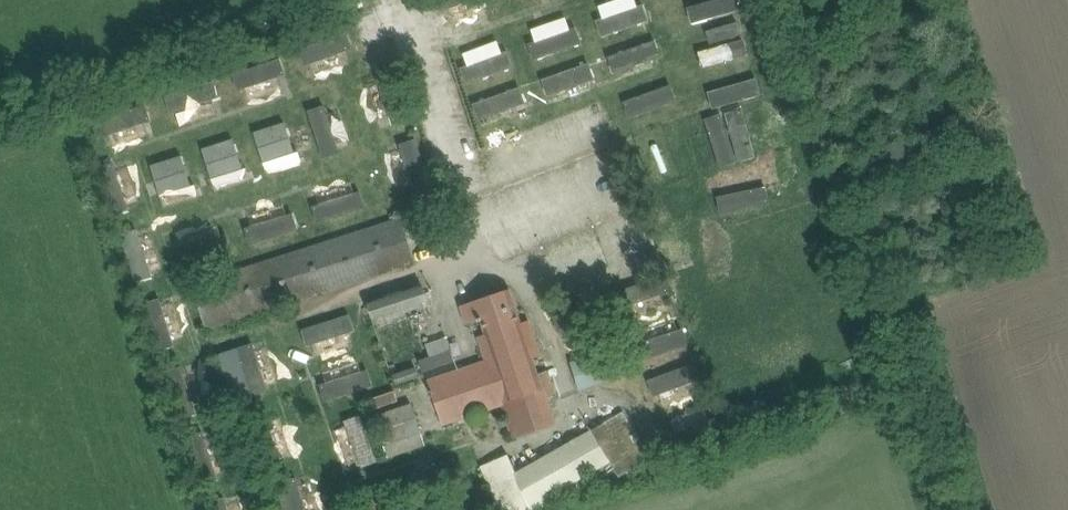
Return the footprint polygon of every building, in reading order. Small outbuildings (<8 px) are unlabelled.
[(624,13),(642,6),(639,0),(613,0),(596,6),(606,33),(629,25),(624,13)] [(742,9),(739,0),(705,0),(688,5),(693,22),(742,9)] [(532,28),(537,41),(531,43),(537,58),(581,42),(571,14),(532,28)] [(710,48),(702,49),(704,62),(749,55),(743,20),(707,26),(710,48)] [(306,47),(314,74),(352,64),(345,36),(306,47)] [(502,37),(460,53),(471,82),(513,66),(502,37)] [(616,72),(663,54),(657,37),(610,55),(616,72)] [(237,73),(248,102),(287,87),(282,75),(288,73),(282,56),(237,73)] [(543,77),(550,96),(597,79),(590,60),(543,77)] [(709,92),(715,108),(766,91),(760,74),(709,92)] [(383,79),(369,83),(378,118),(392,114),(383,79)] [(214,82),(169,93),(177,123),(221,112),(214,82)] [(631,118),(681,99),(674,83),(625,101),(631,118)] [(475,100),(481,119),(529,104),(523,85),(475,100)] [(101,116),(112,147),(155,133),(145,102),(101,116)] [(327,104),(310,109),(323,155),(354,147),(343,109),(330,113),(327,104)] [(744,105),(706,117),(723,173),(712,177),(724,214),(773,199),(744,105)] [(289,120),(255,131),(269,174),(303,163),(289,120)] [(203,148),(218,191),(252,179),(237,136),(203,148)] [(418,194),(435,189),(420,138),(390,147),(401,186),(414,183),(418,194)] [(165,207),(200,197),(187,153),(153,163),(165,207)] [(132,163),(119,167),(128,203),(141,200),(132,163)] [(354,178),(317,191),(322,205),(316,207),(320,220),(363,206),(354,178)] [(254,225),(290,215),(286,201),(251,211),(254,225)] [(264,237),(294,226),(290,215),(260,226),(264,237)] [(402,219),(381,226),(193,286),(206,328),(416,261),(402,219)] [(220,221),(185,233),(190,246),(224,234),(220,221)] [(154,227),(127,234),(139,275),(166,268),(154,227)] [(223,237),(193,245),(197,259),(227,252),(223,237)] [(636,314),(670,306),(662,278),(629,287),(636,314)] [(374,319),(429,301),(424,286),(369,304),(374,319)] [(463,306),(468,323),(479,319),(480,321),(483,320),(487,334),(480,337),(488,361),(430,380),(444,424),(503,404),(515,438),(555,424),(547,399),(557,396),(549,371),(539,374),(533,357),(540,355),(528,321),(521,324),(510,290),(463,306)] [(166,344),(189,335),(174,297),(152,305),(166,344)] [(571,312),(558,314),(561,332),(574,330),(571,312)] [(648,361),(690,344),(678,314),(636,331),(648,361)] [(315,356),(358,345),(350,315),(307,326),(315,356)] [(282,382),(270,344),(256,348),(254,343),(229,350),(242,394),(282,382)] [(580,388),(616,379),(609,352),(573,361),(580,388)] [(332,398),(369,385),(360,357),(322,369),(332,398)] [(662,392),(667,405),(705,391),(694,362),(650,378),(655,394),(662,392)] [(417,367),(394,374),(397,384),(420,377),(417,367)] [(201,368),(187,370),(192,406),(206,404),(201,368)] [(398,390),(374,396),(387,444),(424,435),(415,401),(402,404),(398,390)] [(707,406),(674,419),(679,432),(712,419),(707,406)] [(624,412),(518,474),(509,455),(481,467),(499,509),(544,509),(551,506),(548,500),(565,490),(569,495),(592,481),(589,476),(611,463),(620,477),(652,458),(624,412)] [(363,416),(334,426),(350,472),(379,462),(363,416)] [(220,432),(205,437),(217,473),(232,468),(220,432)] [(313,479),(299,484),(307,509),(323,509),(313,479)] [(228,503),(230,509),(246,509),(242,499),(228,503)]
